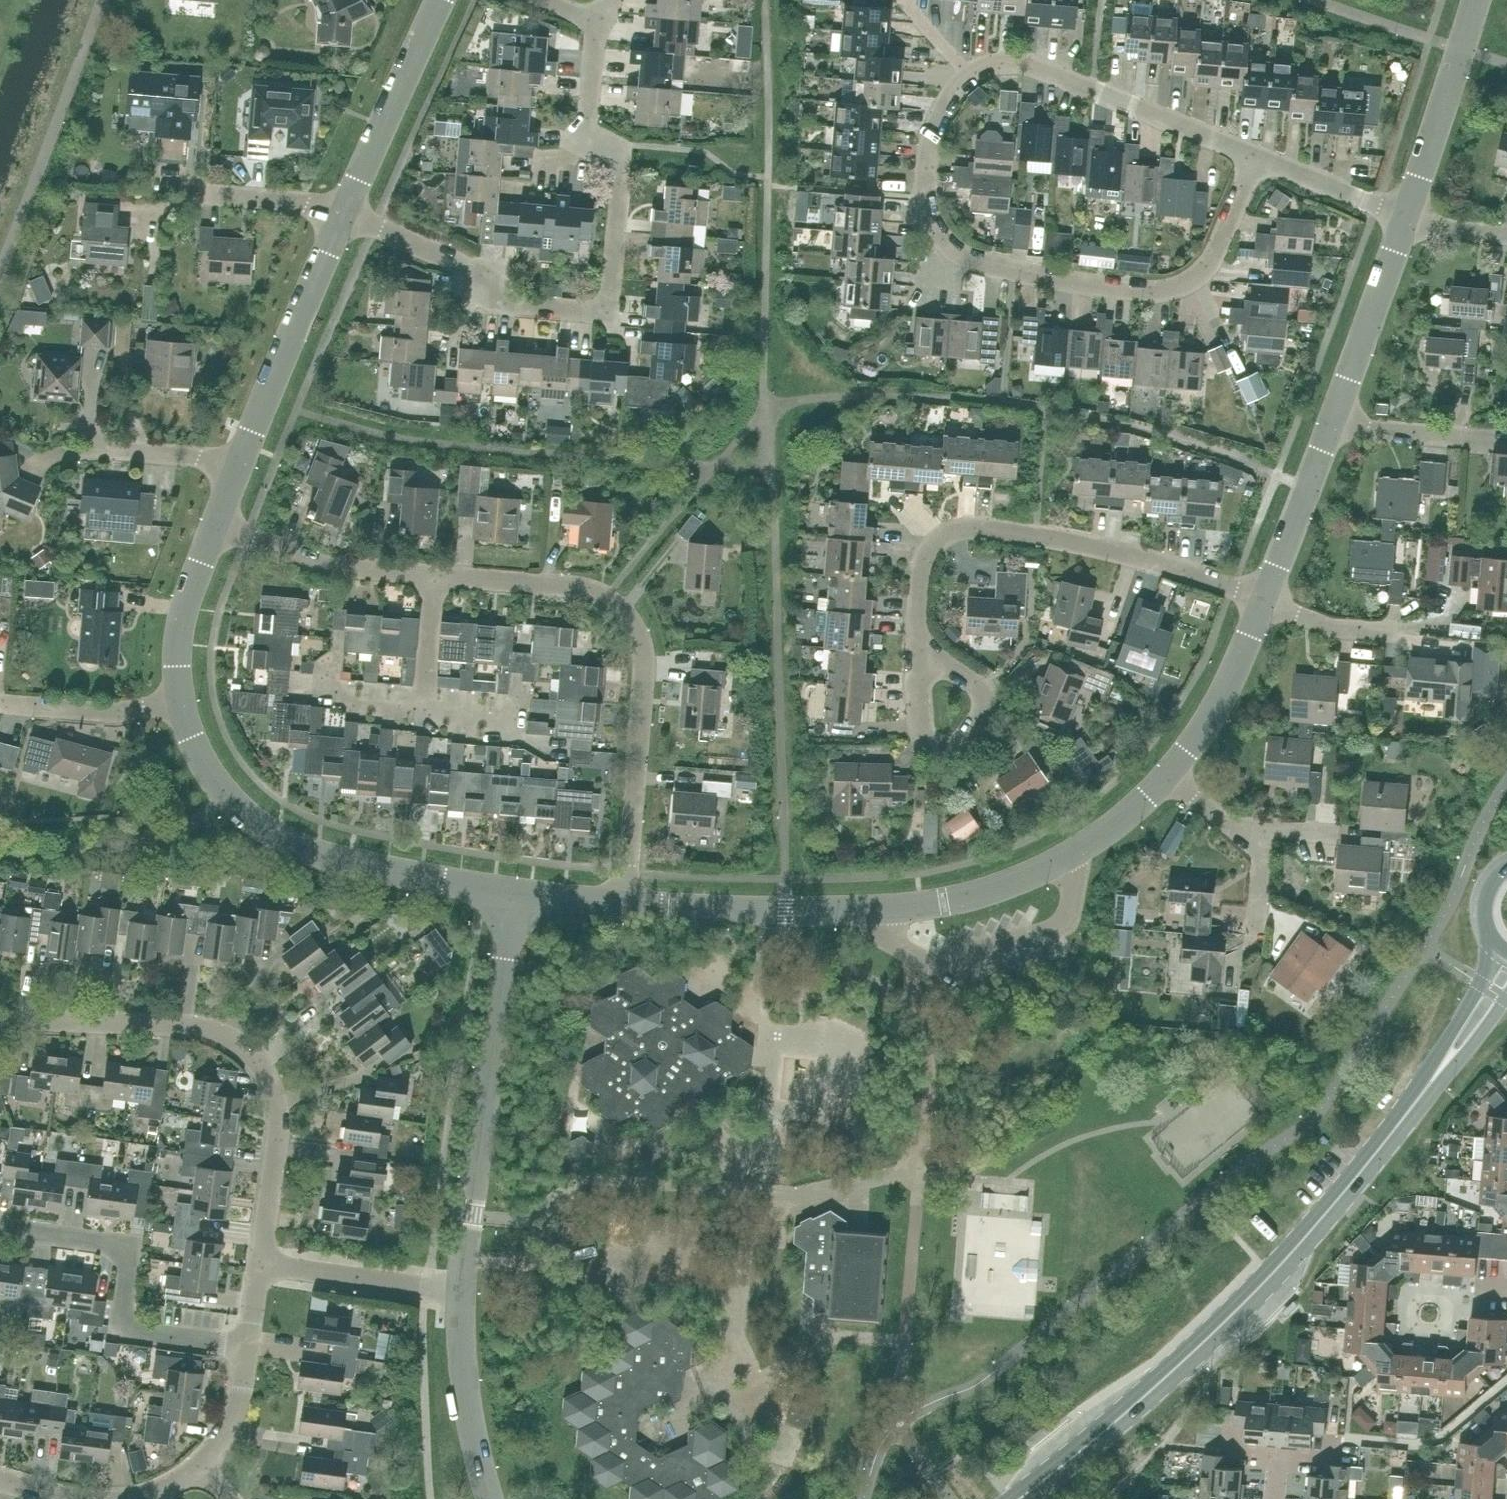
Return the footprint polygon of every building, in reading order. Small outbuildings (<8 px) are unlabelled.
[(322,14),(320,40),(347,42),(349,20),(369,11),(364,0),(316,0),(322,14)] [(657,4),(646,3),(645,15),(699,20),(701,0),(657,0),(657,4)] [(978,0),(977,0),(977,10),(1001,12),(1002,0),(978,0)] [(1001,12),(1025,14),(1027,0),(1002,0),(1001,12)] [(1025,14),(1024,23),(1049,26),(1051,0),(1027,0),(1025,14)] [(1076,0),(1051,0),(1049,26),(1073,28),(1076,0)] [(885,9),(885,6),(868,4),(868,7),(845,6),(843,30),(887,34),(889,9),(885,9)] [(266,11),(254,10),(252,27),(264,28),(266,11)] [(697,44),(699,20),(645,15),(643,28),(655,29),(653,52),(684,55),(685,43),(697,44)] [(1148,61),(1151,17),(1127,15),(1126,23),(1124,50),(1123,59),(1148,61)] [(1175,29),(1176,19),(1151,17),(1148,61),(1171,63),(1172,63),(1175,29)] [(1199,31),(1175,29),(1172,63),(1171,63),(1170,72),(1194,74),(1195,75),(1198,40),(1198,41),(1199,31)] [(885,58),(887,34),(843,30),(841,55),(857,56),(885,58)] [(545,61),(547,37),(516,34),(515,46),(503,45),(501,69),(544,73),(544,74),(556,75),(557,62),(545,61)] [(1222,43),(1198,41),(1198,40),(1195,75),(1194,74),(1194,84),(1218,86),(1222,43)] [(1245,62),(1247,45),(1222,43),(1218,86),(1242,88),(1245,61),(1245,62)] [(653,52),(630,50),(628,63),(640,64),(638,87),(669,90),(670,78),(682,79),(684,55),(653,52)] [(901,59),(885,58),(857,56),(855,79),(899,84),(901,59)] [(1269,64),(1245,62),(1245,61),(1242,88),(1240,105),(1265,107),(1269,64)] [(1292,75),(1293,66),(1269,64),(1265,107),(1289,109),(1292,75)] [(501,69),(489,68),(487,93),(499,94),(498,105),(529,108),(531,85),(543,86),(544,74),(544,73),(501,69)] [(128,113),(127,127),(157,130),(157,134),(189,137),(190,116),(194,116),(198,79),(132,73),(128,113)] [(1317,77),(1292,75),(1289,109),(1288,119),(1312,121),(1315,87),(1316,87),(1317,77)] [(897,108),(899,84),(855,79),(853,104),(881,106),(881,107),(897,108)] [(638,87),(626,85),(625,99),(637,100),(635,123),(666,126),(667,114),(679,115),(681,90),(669,90),(638,87)] [(1339,89),(1316,87),(1315,87),(1312,121),(1311,131),(1336,133),(1339,89)] [(312,92),(272,89),(259,88),(255,136),(249,136),(247,159),(267,161),(270,124),(291,126),(289,145),(307,147),(312,92)] [(1360,135),(1364,91),(1339,89),(1336,133),(1360,135)] [(1015,112),(1017,91),(1001,90),(999,111),(1015,112)] [(853,104),(837,102),(835,127),(879,131),(881,107),(881,106),(853,104)] [(1032,124),(1034,103),(1020,102),(1016,159),(1051,162),(1052,162),(1055,126),(1032,124)] [(528,131),(529,108),(498,105),(497,117),(485,116),(483,140),(514,143),(514,144),(538,146),(539,132),(528,131)] [(1067,138),(1069,117),(1055,116),(1055,126),(1052,162),(1051,162),(1050,172),(1086,176),(1087,176),(1090,140),(1089,140),(1067,138)] [(460,137),(462,126),(451,125),(450,136),(460,137)] [(877,155),(879,131),(835,127),(833,151),(877,155)] [(1001,137),(996,131),(987,130),(981,135),(980,139),(976,139),(974,163),(968,162),(968,167),(954,166),(953,174),(1010,179),(1013,142),(1001,141),(1001,137)] [(1102,152),(1104,131),(1090,130),(1089,140),(1090,140),(1087,176),(1086,176),(1085,186),(1103,188),(1102,199),(1120,200),(1121,190),(1122,190),(1125,154),(1124,154),(1102,152)] [(1506,134),(1497,163),(1506,166),(1506,134)] [(483,140),(459,137),(457,163),(469,164),(468,174),(468,175),(500,178),(502,154),(513,155),(514,144),(514,143),(483,140)] [(1137,165),(1139,145),(1125,143),(1124,154),(1125,154),(1122,190),(1121,190),(1120,200),(1156,203),(1157,203),(1160,168),(1159,167),(1137,165)] [(875,179),(877,155),(833,151),(831,176),(875,179)] [(1172,179),(1174,158),(1160,157),(1159,167),(1160,168),(1157,203),(1156,203),(1155,214),(1192,217),(1195,181),(1172,179)] [(468,175),(468,174),(456,173),(454,198),(466,199),(465,211),(495,214),(494,232),(506,233),(509,202),(498,201),(500,178),(468,175)] [(890,173),(889,182),(908,182),(908,174),(890,173)] [(1007,215),(1010,179),(953,174),(952,182),(966,183),(966,188),(972,188),(970,212),(996,214),(995,225),(998,226),(997,239),(1004,239),(1003,247),(1012,248),(1014,224),(1015,216),(1007,215)] [(696,200),(697,188),(666,185),(664,209),(652,208),(651,221),(663,222),(662,234),(704,237),(705,226),(706,226),(708,201),(696,200)] [(723,186),(722,200),(741,201),(743,188),(723,186)] [(1291,200),(1276,190),(1268,205),(1283,214),(1291,200)] [(569,207),(570,195),(557,194),(556,206),(553,237),(552,249),(577,251),(578,239),(590,240),(593,209),(569,207)] [(556,206),(529,203),(509,202),(506,233),(517,234),(516,246),(541,248),(542,236),(553,237),(556,206)] [(115,227),(117,207),(84,204),(81,241),(89,242),(87,261),(125,264),(128,228),(115,227)] [(878,234),(880,210),(836,206),(834,231),(878,234)] [(1310,254),(1313,220),(1277,217),(1276,235),(1270,234),(1269,243),(1255,242),(1254,250),(1310,254)] [(1028,249),(1030,225),(1014,224),(1012,248),(1028,249)] [(213,239),(213,227),(200,226),(199,250),(211,251),(209,279),(249,282),(252,241),(213,239)] [(876,258),(878,234),(834,231),(832,255),(848,257),(848,256),(876,259),(876,258)] [(703,249),(704,237),(662,234),(661,245),(649,244),(648,257),(659,258),(658,281),(689,284),(690,272),(702,274),(704,249),(703,249)] [(1080,248),(1078,264),(1097,266),(1103,267),(1112,268),(1114,252),(1080,248)] [(1310,254),(1254,250),(1239,249),(1239,256),(1268,259),(1267,268),(1273,268),(1271,284),(1271,285),(1287,287),(1307,289),(1310,254)] [(876,258),(876,259),(848,256),(848,257),(846,280),(890,284),(892,259),(876,258)] [(988,292),(989,266),(974,265),(972,291),(988,292)] [(1501,303),(1504,275),(1491,274),(1489,290),(1453,287),(1451,315),(1463,317),(1462,328),(1467,328),(1480,329),(1486,330),(1489,302),(1501,303)] [(429,292),(430,280),(399,277),(398,289),(386,288),(384,313),(396,314),(395,325),(427,328),(430,292),(429,292)] [(888,309),(890,284),(846,280),(844,305),(851,306),(850,318),(874,320),(875,308),(888,309)] [(688,295),(689,284),(658,281),(656,305),(644,304),(643,317),(655,318),(654,329),(685,332),(686,320),(698,321),(700,297),(688,295)] [(146,282),(143,319),(157,321),(160,283),(146,282)] [(1271,285),(1271,284),(1251,283),(1250,300),(1244,300),(1243,309),(1229,308),(1229,316),(1285,320),(1287,287),(1271,285)] [(1304,300),(1304,312),(1319,313),(1320,301),(1304,300)] [(1044,322),(1045,308),(1037,307),(1032,363),(1066,366),(1069,330),(1052,329),(1053,323),(1044,322)] [(950,314),(939,313),(933,313),(932,319),(915,317),(913,343),(905,342),(904,356),(912,357),(912,353),(946,356),(950,314)] [(1104,319),(1105,313),(1097,313),(1096,327),(1087,326),(1086,332),(1069,330),(1066,366),(1099,369),(1100,369),(1104,319)] [(966,322),(966,316),(950,314),(946,356),(980,359),(980,363),(994,364),(998,318),(982,317),(982,323),(966,322)] [(1282,354),(1285,320),(1229,316),(1228,323),(1242,324),(1241,333),(1247,334),(1246,351),(1282,354)] [(19,334),(24,323),(15,319),(10,330),(19,334)] [(107,348),(109,322),(83,319),(81,345),(107,348)] [(129,357),(131,320),(116,319),(113,355),(129,357)] [(1111,334),(1112,320),(1104,319),(1100,369),(1099,369),(1099,375),(1133,378),(1136,348),(1137,342),(1119,341),(1120,335),(1111,334)] [(351,333),(357,333),(359,328),(355,323),(350,324),(348,329),(351,333)] [(424,364),(427,328),(395,325),(394,337),(382,336),(380,361),(392,362),(424,364)] [(1467,328),(1462,328),(1442,326),(1441,338),(1429,337),(1427,366),(1463,369),(1461,384),(1475,385),(1477,357),(1480,329),(1467,328)] [(684,343),(685,332),(654,329),(653,341),(641,340),(640,353),(651,354),(649,377),(669,379),(681,380),(682,368),(694,369),(696,344),(684,343)] [(1166,387),(1171,331),(1163,330),(1162,344),(1153,344),(1153,350),(1136,348),(1133,378),(1132,384),(1166,387)] [(1178,346),(1179,332),(1171,331),(1166,387),(1201,390),(1204,354),(1186,352),(1187,346),(1178,346)] [(508,352),(509,340),(496,339),(495,351),(496,351),(493,383),(493,382),(492,394),(517,396),(518,385),(529,385),(532,354),(508,352)] [(190,386),(193,345),(149,341),(145,383),(190,386)] [(568,358),(569,346),(556,345),(555,356),(532,354),(529,385),(541,386),(540,398),(564,401),(566,389),(577,390),(580,359),(568,358)] [(1219,373),(1230,367),(1220,346),(1209,351),(1219,373)] [(496,351),(495,351),(459,348),(457,379),(458,379),(456,391),(457,391),(481,393),(482,382),(493,382),(493,383),(496,351)] [(604,361),(605,349),(592,348),(591,360),(580,359),(577,390),(588,391),(587,403),(612,405),(613,393),(625,394),(627,375),(628,362),(604,361)] [(77,402),(81,358),(37,354),(34,398),(77,402)] [(424,364),(392,362),(390,386),(402,387),(401,399),(456,403),(457,391),(456,391),(458,379),(457,379),(445,377),(444,389),(433,388),(436,365),(424,364)] [(649,377),(627,375),(625,394),(624,406),(666,409),(669,379),(649,377)] [(1252,375),(1237,381),(1247,403),(1248,404),(1253,416),(1259,414),(1253,400),(1262,397),(1252,375)] [(976,487),(980,439),(944,436),(943,448),(941,471),(942,471),(963,473),(962,486),(976,487)] [(1014,477),(1017,442),(980,439),(976,487),(991,489),(992,476),(1014,477)] [(318,452),(307,481),(320,487),(309,514),(341,527),(358,486),(336,477),(342,462),(348,448),(323,440),(318,452)] [(6,508),(28,517),(39,491),(17,482),(15,458),(14,455),(13,442),(12,442),(7,442),(5,441),(0,441),(0,512),(6,508)] [(903,493),(907,445),(870,442),(868,464),(843,462),(842,482),(868,484),(868,477),(890,479),(889,492),(903,493)] [(941,471),(943,448),(907,445),(903,493),(917,494),(918,481),(941,483),(942,471),(941,471)] [(1497,452),(1494,483),(1506,484),(1506,453),(1497,452)] [(1108,509),(1112,461),(1075,458),(1072,493),(1095,495),(1094,508),(1108,509)] [(1148,476),(1149,464),(1112,461),(1108,509),(1122,510),(1123,497),(1145,499),(1147,476),(1148,476)] [(1444,495),(1447,463),(1422,461),(1420,481),(1380,477),(1377,518),(1385,519),(1384,531),(1395,531),(1396,519),(1417,521),(1419,493),(1444,495)] [(487,498),(490,467),(460,465),(458,492),(478,493),(474,538),(515,541),(518,501),(487,498)] [(415,488),(416,472),(390,470),(388,501),(402,503),(400,532),(434,535),(438,490),(415,488)] [(1184,479),(1148,476),(1147,476),(1145,499),(1144,511),(1166,513),(1165,526),(1179,527),(1184,479)] [(84,478),(81,511),(86,511),(85,527),(134,531),(135,524),(151,525),(154,493),(139,492),(139,483),(84,478)] [(1217,517),(1220,482),(1184,479),(1179,527),(1193,528),(1195,515),(1217,517)] [(866,505),(868,484),(842,482),(840,502),(830,501),(827,538),(875,542),(876,527),(863,526),(865,505),(866,505)] [(582,501),(582,502),(565,501),(563,524),(579,525),(578,546),(609,549),(612,504),(582,501)] [(702,521),(709,512),(701,506),(694,515),(702,521)] [(687,541),(701,522),(691,514),(677,533),(687,541)] [(1392,572),(1395,531),(1384,531),(1382,544),(1354,541),(1350,580),(1391,584),(1389,603),(1402,605),(1405,573),(1392,572)] [(874,556),(875,542),(827,538),(824,574),(830,575),(830,574),(859,577),(859,576),(861,555),(874,556)] [(717,590),(721,546),(689,543),(685,587),(717,590)] [(1484,559),(1453,557),(1451,583),(1469,585),(1470,575),(1482,576),(1480,605),(1506,607),(1506,561),(1484,559)] [(1025,616),(1027,573),(996,571),(995,600),(972,598),(970,632),(1011,635),(1013,615),(1025,616)] [(859,576),(859,577),(830,574),(830,575),(828,598),(818,597),(817,610),(875,615),(876,600),(863,599),(865,577),(859,576)] [(1093,589),(1082,587),(1063,583),(1054,622),(1073,626),(1069,643),(1094,649),(1101,617),(1100,617),(1100,619),(1087,616),(1093,589)] [(115,613),(117,594),(81,591),(80,612),(84,612),(80,659),(116,662),(120,614),(115,613)] [(300,599),(300,598),(262,595),(260,618),(256,618),(255,631),(297,635),(299,607),(308,608),(308,600),(300,599)] [(1139,601),(1118,663),(1155,675),(1168,635),(1156,631),(1163,609),(1139,601)] [(345,630),(347,609),(335,608),(332,629),(345,630)] [(360,614),(360,610),(347,609),(345,630),(343,651),(371,653),(370,661),(366,661),(364,682),(377,683),(379,654),(383,616),(360,614)] [(874,629),(875,615),(817,610),(816,625),(825,625),(824,647),(830,648),(830,647),(859,650),(859,649),(861,628),(874,629)] [(396,617),(396,613),(383,612),(383,616),(379,654),(407,657),(406,664),(402,664),(400,685),(413,686),(415,657),(416,657),(419,619),(396,617)] [(455,622),(455,618),(441,617),(438,659),(466,661),(465,669),(460,669),(459,690),(472,691),(472,683),(474,662),(478,624),(477,624),(455,622)] [(490,625),(491,621),(477,620),(477,624),(478,624),(474,662),(502,665),(501,673),(496,672),(495,693),(508,694),(510,673),(512,651),(514,627),(490,625)] [(576,642),(577,629),(534,625),(532,653),(524,653),(522,674),(521,681),(534,682),(536,663),(560,665),(560,664),(569,665),(569,664),(572,642),(576,642)] [(301,635),(297,635),(255,631),(253,654),(249,654),(248,667),(268,669),(267,681),(288,683),(289,671),(290,671),(292,642),(300,643),(301,635)] [(859,649),(859,650),(830,647),(830,648),(827,683),(875,688),(876,674),(863,673),(865,650),(859,649)] [(522,674),(524,653),(512,651),(510,673),(522,674)] [(1348,694),(1351,662),(1338,661),(1336,680),(1296,677),(1293,717),(1301,717),(1300,729),(1313,731),(1314,719),(1334,721),(1336,693),(1348,694)] [(1450,661),(1450,665),(1411,661),(1408,698),(1447,701),(1445,717),(1469,719),(1474,664),(1450,661)] [(569,664),(569,665),(560,664),(560,665),(558,692),(550,691),(549,699),(557,700),(596,704),(596,703),(597,681),(601,681),(603,668),(569,664)] [(1093,682),(1097,672),(1080,665),(1075,675),(1050,665),(1040,691),(1034,689),(1027,707),(1040,713),(1037,722),(1061,732),(1082,678),(1093,682)] [(684,684),(680,726),(716,729),(719,688),(724,688),(726,671),(691,668),(690,684),(684,684)] [(349,680),(350,673),(342,672),(341,680),(349,680)] [(449,689),(450,680),(437,679),(436,688),(449,689)] [(287,695),(288,683),(267,681),(266,694),(275,695),(274,702),(270,741),(294,743),(293,746),(306,748),(310,706),(311,706),(311,705),(282,703),(283,695),(287,695)] [(873,702),(875,688),(827,683),(823,720),(830,721),(829,733),(854,736),(855,723),(858,723),(860,701),(873,702)] [(264,706),(266,694),(247,692),(246,704),(264,706)] [(596,703),(596,704),(557,700),(555,728),(547,727),(548,722),(527,721),(526,734),(554,736),(554,737),(571,738),(592,740),(594,717),(598,717),(600,703),(596,703)] [(323,707),(311,706),(310,706),(306,748),(304,773),(327,775),(327,779),(339,780),(340,780),(343,737),(316,735),(316,727),(321,728),(323,707)] [(356,743),(358,722),(345,721),(343,737),(340,780),(339,780),(338,788),(362,790),(361,794),(374,795),(378,753),(351,750),(351,742),(356,743)] [(391,750),(393,729),(380,728),(378,753),(374,795),(397,797),(397,801),(410,802),(414,760),(386,757),(387,750),(391,750)] [(1309,771),(1313,731),(1300,729),(1299,742),(1271,740),(1268,780),(1309,783),(1307,803),(1319,804),(1322,772),(1309,771)] [(429,736),(416,735),(414,760),(410,802),(433,804),(432,808),(446,809),(449,767),(422,764),(422,757),(427,757),(429,736)] [(591,752),(592,740),(571,738),(570,750),(591,752)] [(99,799),(112,754),(57,739),(56,743),(44,740),(41,750),(29,746),(23,770),(35,773),(37,767),(82,779),(78,794),(99,799)] [(1401,758),(1402,742),(1391,741),(1390,757),(1401,758)] [(463,764),(464,743),(451,742),(449,767),(446,809),(468,811),(468,815),(482,816),(482,812),(481,812),(485,774),(457,772),(458,764),(463,764)] [(498,767),(500,746),(487,745),(485,774),(481,812),(482,812),(504,814),(504,818),(518,819),(518,815),(517,815),(520,777),(493,775),(493,767),(498,767)] [(521,760),(522,750),(512,749),(511,759),(521,760)] [(590,765),(591,752),(570,750),(569,763),(590,765)] [(1012,803),(1046,780),(1028,753),(1014,763),(1017,768),(997,782),(1012,803)] [(531,767),(532,755),(524,755),(523,767),(531,767)] [(890,777),(890,765),(835,763),(833,813),(860,814),(863,811),(863,797),(889,797),(889,805),(905,805),(906,777),(890,777)] [(558,768),(557,777),(565,778),(565,769),(558,768)] [(529,778),(529,770),(521,769),(520,777),(517,815),(518,815),(540,817),(540,821),(552,822),(553,822),(556,780),(529,778)] [(564,790),(565,781),(556,780),(553,822),(552,822),(552,827),(575,829),(575,833),(588,834),(592,792),(564,790)] [(730,796),(731,783),(703,781),(702,794),(674,791),(671,832),(711,835),(715,795),(730,796)] [(1404,828),(1407,788),(1367,784),(1364,824),(1383,826),(1382,838),(1392,839),(1412,841),(1412,828),(1404,828)] [(958,841),(978,827),(967,811),(947,824),(958,841)] [(924,813),(924,824),(937,824),(938,813),(924,813)] [(1175,813),(1162,842),(1178,849),(1190,819),(1175,813)] [(1392,839),(1382,838),(1363,836),(1361,849),(1342,847),(1338,888),(1379,891),(1380,879),(1389,879),(1390,864),(1381,864),(1382,851),(1390,852),(1392,839)] [(220,872),(213,871),(208,871),(207,879),(219,880),(220,872)] [(1131,914),(1136,877),(1128,876),(1123,912),(1131,914)] [(1199,891),(1201,879),(1170,876),(1167,900),(1187,901),(1184,933),(1208,935),(1210,904),(1211,904),(1212,892),(1199,891)] [(45,893),(46,883),(30,881),(29,891),(45,893)] [(54,906),(55,896),(48,895),(46,905),(54,906)] [(196,934),(199,910),(200,906),(177,903),(175,917),(159,915),(158,925),(154,950),(180,953),(183,933),(196,934)] [(42,909),(21,906),(20,916),(3,914),(1,924),(0,932),(0,948),(24,952),(25,940),(38,942),(39,933),(42,909)] [(115,945),(117,934),(120,910),(98,906),(97,917),(81,914),(79,925),(75,949),(102,953),(103,943),(115,945)] [(273,939),(278,911),(255,908),(254,918),(238,915),(236,926),(232,950),(259,954),(261,937),(273,939)] [(63,922),(64,912),(42,909),(39,933),(51,935),(48,956),(74,959),(75,949),(79,925),(63,922)] [(141,923),(143,913),(120,910),(117,934),(129,936),(126,956),(152,960),(154,950),(158,925),(141,923)] [(220,923),(221,913),(199,910),(196,934),(208,936),(205,957),(231,960),(232,950),(236,926),(220,923)] [(317,944),(326,938),(312,920),(289,937),(296,947),(283,957),(299,978),(307,972),(327,957),(317,944)] [(421,934),(434,957),(456,945),(442,922),(421,934)] [(415,923),(407,926),(411,935),(419,932),(415,923)] [(1208,935),(1184,933),(1183,933),(1181,961),(1193,962),(1191,980),(1219,982),(1221,964),(1222,964),(1224,936),(1208,935)] [(1327,936),(1320,946),(1303,934),(1278,968),(1290,976),(1285,982),(1308,998),(1316,986),(1322,990),(1341,964),(1350,952),(1327,936)] [(360,953),(345,964),(336,951),(327,957),(307,972),(323,993),(337,983),(344,993),(374,971),(360,953)] [(668,968),(651,977),(636,966),(618,974),(617,993),(591,1005),(589,1024),(605,1035),(603,1053),(582,1063),(581,1082),(600,1096),(598,1110),(615,1121),(632,1113),(655,1129),(673,1121),(674,1102),(691,1095),(706,1106),(724,1097),(725,1078),(751,1066),(753,1047),(730,1031),(731,1012),(715,1001),(689,1013),(682,1008),(685,980),(668,968)] [(378,1001),(390,992),(376,974),(353,991),(360,1001),(340,1016),(357,1037),(376,1022),(388,1014),(378,1001)] [(398,1027),(386,1036),(376,1022),(357,1037),(348,1044),(364,1065),(381,1052),(388,1062),(411,1045),(398,1027)] [(53,1090),(58,1055),(34,1052),(30,1076),(18,1075),(15,1099),(38,1102),(40,1088),(53,1090)] [(79,1083),(82,1058),(58,1055),(53,1090),(67,1092),(65,1106),(88,1109),(91,1085),(79,1083)] [(126,1100),(131,1065),(106,1062),(103,1087),(91,1085),(88,1109),(111,1112),(113,1098),(126,1100)] [(152,1093),(155,1068),(131,1065),(126,1100),(140,1102),(138,1116),(161,1119),(164,1095),(152,1093)] [(404,1105),(407,1082),(383,1078),(381,1091),(361,1088),(357,1115),(381,1118),(392,1119),(394,1103),(404,1105)] [(235,1097),(236,1085),(194,1079),(191,1102),(206,1104),(204,1118),(238,1122),(242,1098),(235,1097)] [(878,1092),(879,1082),(868,1082),(867,1091),(878,1092)] [(1506,1109),(1506,1099),(1502,1093),(1496,1098),(1506,1110),(1506,1109)] [(1500,1117),(1488,1116),(1486,1137),(1506,1139),(1506,1111),(1500,1117)] [(381,1118),(357,1115),(347,1113),(343,1139),(364,1142),(362,1155),(386,1158),(389,1136),(379,1134),(381,1118)] [(235,1147),(238,1122),(204,1118),(202,1131),(187,1129),(184,1152),(209,1155),(210,1143),(235,1147)] [(591,1156),(592,1143),(582,1137),(571,1142),(570,1154),(580,1160),(591,1156)] [(1486,1137),(1484,1159),(1506,1161),(1506,1139),(1486,1137)] [(420,1159),(421,1148),(414,1147),(413,1158),(420,1159)] [(28,1170),(30,1155),(7,1152),(1,1190),(13,1192),(12,1203),(36,1206),(41,1171),(28,1170)] [(207,1167),(209,1155),(184,1152),(181,1175),(195,1177),(194,1190),(228,1195),(232,1171),(207,1167)] [(383,1184),(386,1162),(361,1158),(360,1171),(339,1168),(335,1194),(360,1197),(370,1199),(372,1183),(383,1184)] [(76,1186),(79,1162),(57,1159),(54,1173),(41,1171),(36,1206),(60,1210),(64,1185),(76,1186)] [(1484,1159),(1482,1181),(1506,1183),(1506,1161),(1484,1159)] [(100,1180),(102,1165),(79,1162),(76,1186),(88,1188),(85,1213),(109,1216),(114,1182),(100,1180)] [(149,1197),(152,1172),(129,1169),(127,1183),(114,1182),(109,1216),(133,1220),(137,1195),(149,1197)] [(1482,1181),(1481,1203),(1493,1204),(1504,1217),(1506,1214),(1506,1183),(1482,1181)] [(1039,1296),(1045,1217),(1032,1216),(1034,1186),(988,1183),(986,1201),(970,1200),(963,1305),(1026,1309),(1027,1295),(1039,1296)] [(225,1220),(228,1195),(194,1190),(192,1204),(177,1202),(174,1225),(198,1228),(200,1216),(225,1220)] [(360,1197),(335,1194),(326,1193),(322,1219),(343,1222),(341,1234),(365,1237),(368,1215),(358,1214),(360,1197)] [(846,1229),(847,1222),(830,1210),(794,1227),(793,1242),(806,1251),(803,1291),(813,1298),(812,1312),(816,1314),(818,1312),(826,1313),(826,1314),(828,1314),(827,1318),(880,1322),(887,1232),(846,1229)] [(573,1236),(574,1223),(559,1222),(558,1235),(573,1236)] [(1492,1233),(1493,1223),(1479,1222),(1478,1232),(1479,1232),(1492,1233)] [(197,1241),(198,1228),(174,1225),(170,1248),(185,1250),(183,1263),(218,1268),(222,1244),(197,1241)] [(1372,1243),(1377,1238),(1370,1230),(1365,1235),(1372,1243)] [(1410,1269),(1414,1232),(1392,1230),(1391,1243),(1383,1249),(1379,1244),(1373,1248),(1378,1253),(1396,1274),(1401,1270),(1401,1268),(1406,1269),(1405,1276),(1410,1281),(1411,1281),(1412,1270),(1410,1269)] [(1432,1271),(1435,1234),(1414,1232),(1410,1269),(1412,1270),(1411,1281),(1419,1282),(1420,1270),(1432,1271)] [(1492,1233),(1479,1232),(1478,1232),(1478,1238),(1479,1238),(1477,1257),(1490,1258),(1492,1233)] [(1503,1234),(1502,1234),(1492,1233),(1490,1258),(1501,1259),(1503,1234)] [(1453,1285),(1457,1236),(1435,1234),(1432,1271),(1444,1272),(1443,1284),(1453,1285)] [(1479,1238),(1478,1238),(1457,1236),(1453,1285),(1462,1286),(1463,1274),(1476,1275),(1477,1257),(1479,1238)] [(1390,1279),(1396,1274),(1378,1253),(1365,1264),(1353,1263),(1351,1285),(1388,1288),(1388,1290),(1400,1291),(1400,1289),(1396,1284),(1388,1284),(1389,1279),(1390,1279)] [(24,1265),(0,1262),(0,1297),(9,1298),(7,1313),(30,1316),(33,1291),(21,1290),(24,1265)] [(215,1292),(218,1268),(183,1263),(181,1277),(167,1275),(163,1298),(188,1301),(190,1289),(215,1292)] [(68,1306),(73,1272),(48,1268),(45,1293),(33,1291),(30,1316),(52,1319),(54,1305),(68,1306)] [(94,1300),(97,1275),(73,1272),(68,1306),(81,1308),(79,1323),(102,1326),(106,1302),(94,1300)] [(1388,1290),(1388,1288),(1351,1285),(1349,1307),(1386,1310),(1387,1298),(1399,1299),(1400,1291),(1388,1290)] [(1322,1303),(1323,1291),(1315,1290),(1314,1303),(1322,1303)] [(1385,1322),(1386,1310),(1349,1307),(1347,1328),(1384,1332),(1385,1330),(1396,1331),(1397,1323),(1385,1322)] [(653,1319),(638,1308),(619,1317),(618,1336),(601,1344),(599,1363),(582,1371),(580,1390),(563,1398),(562,1417),(577,1428),(576,1447),(591,1458),(589,1477),(606,1488),(623,1480),(630,1485),(629,1498),(721,1498),(738,1489),(740,1469),(725,1458),(727,1430),(711,1419),(688,1429),(687,1453),(679,1457),(671,1451),(658,1457),(646,1449),(642,1451),(635,1447),(638,1410),(654,1402),(662,1407),(680,1399),(681,1388),(678,1385),(678,1371),(682,1371),(691,1367),(694,1337),(662,1315),(653,1319)] [(348,1334),(350,1319),(309,1313),(305,1338),(333,1342),(332,1354),(357,1357),(360,1336),(348,1334)] [(1477,1317),(1471,1317),(1470,1330),(1458,1329),(1457,1336),(1469,1337),(1469,1339),(1506,1342),(1506,1333),(1506,1320),(1477,1317)] [(1385,1330),(1384,1332),(1347,1328),(1345,1350),(1358,1351),(1369,1364),(1390,1347),(1385,1341),(1383,1341),(1384,1336),(1391,1337),(1396,1332),(1396,1331),(1385,1330)] [(379,1332),(375,1360),(394,1362),(397,1335),(379,1332)] [(1469,1339),(1469,1337),(1457,1336),(1457,1338),(1462,1343),(1469,1343),(1468,1349),(1467,1348),(1461,1353),(1479,1374),(1492,1363),(1504,1364),(1506,1342),(1469,1339)] [(110,1363),(113,1342),(106,1341),(104,1355),(110,1363)] [(1405,1354),(1406,1342),(1405,1342),(1399,1347),(1399,1354),(1394,1353),(1394,1352),(1390,1347),(1369,1364),(1355,1376),(1364,1386),(1378,1375),(1379,1377),(1378,1389),(1400,1391),(1403,1354),(1405,1354)] [(1413,1355),(1414,1343),(1406,1342),(1405,1354),(1403,1354),(1400,1391),(1422,1393),(1425,1356),(1413,1355)] [(1445,1358),(1446,1346),(1438,1345),(1437,1357),(1425,1356),(1422,1393),(1444,1395),(1447,1358),(1445,1358)] [(1452,1351),(1448,1346),(1446,1346),(1445,1358),(1447,1358),(1444,1395),(1466,1397),(1467,1385),(1479,1374),(1461,1353),(1456,1357),(1456,1359),(1451,1358),(1452,1351)] [(179,1370),(180,1358),(156,1354),(152,1377),(167,1379),(165,1393),(200,1398),(203,1373),(179,1370)] [(354,1378),(357,1357),(332,1354),(330,1366),(302,1362),(298,1387),(340,1392),(342,1376),(354,1378)] [(12,1436),(17,1402),(16,1401),(18,1389),(6,1388),(5,1388),(6,1385),(0,1384),(0,1435),(12,1436)] [(50,1431),(54,1407),(56,1392),(33,1389),(31,1404),(17,1402),(12,1436),(37,1440),(38,1430),(50,1431)] [(1326,1401),(1326,1391),(1318,1391),(1318,1401),(1326,1401)] [(54,1407),(50,1431),(62,1433),(59,1458),(83,1461),(88,1427),(74,1425),(76,1410),(65,1408),(66,1408),(68,1394),(56,1392),(54,1407)] [(196,1422),(200,1398),(165,1393),(163,1406),(148,1404),(143,1441),(168,1444),(172,1419),(196,1422)] [(1268,1443),(1272,1403),(1237,1400),(1235,1426),(1247,1427),(1246,1441),(1268,1443)] [(1289,1449),(1293,1400),(1290,1400),(1290,1405),(1272,1403),(1268,1443),(1282,1444),(1282,1448),(1289,1449)] [(1296,1405),(1297,1401),(1293,1400),(1289,1449),(1297,1449),(1297,1445),(1312,1446),(1313,1433),(1316,1407),(1296,1405)] [(343,1428),(345,1412),(304,1407),(300,1432),(328,1436),(326,1448),(334,1449),(368,1453),(373,1454),(376,1433),(343,1428)] [(1325,1434),(1328,1408),(1316,1407),(1313,1433),(1325,1434)] [(1499,1410),(1498,1422),(1485,1433),(1503,1454),(1506,1451),(1506,1410),(1499,1410)] [(381,1426),(390,1420),(383,1411),(374,1417),(381,1426)] [(123,1442),(126,1417),(103,1414),(101,1428),(88,1427),(83,1461),(107,1465),(111,1440),(123,1442)] [(1503,1454),(1485,1433),(1472,1444),(1460,1443),(1458,1465),(1495,1468),(1495,1469),(1506,1470),(1506,1468),(1503,1464),(1496,1463),(1496,1458),(1498,1458),(1503,1454)] [(365,1474),(368,1453),(334,1449),(333,1461),(305,1457),(301,1482),(342,1488),(345,1471),(365,1474)] [(134,1470),(145,1467),(141,1452),(130,1455),(134,1470)] [(1230,1456),(1215,1454),(1204,1453),(1203,1466),(1229,1468),(1230,1456)] [(1362,1467),(1341,1465),(1325,1464),(1324,1476),(1350,1478),(1360,1479),(1362,1467)] [(1495,1468),(1458,1465),(1456,1486),(1494,1489),(1495,1477),(1506,1478),(1506,1474),(1506,1470),(1495,1469),(1495,1468)] [(1243,1469),(1229,1468),(1203,1466),(1202,1485),(1197,1484),(1197,1487),(1245,1492),(1245,1484),(1241,1484),(1243,1469)] [(1172,1482),(1173,1470),(1165,1469),(1164,1481),(1172,1482)] [(1324,1476),(1311,1475),(1309,1490),(1305,1489),(1305,1497),(1333,1498),(1353,1498),(1349,1497),(1350,1478),(1324,1476)] [(1494,1489),(1456,1486),(1455,1498),(1493,1498),(1494,1489)] [(1245,1492),(1197,1487),(1196,1491),(1201,1491),(1200,1498),(1240,1498),(1244,1498),(1245,1492)]
